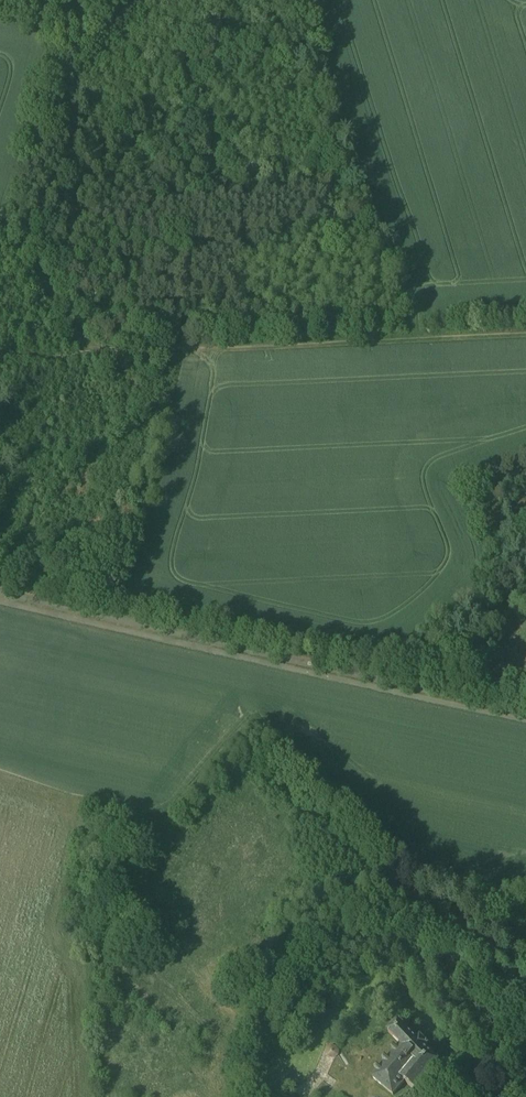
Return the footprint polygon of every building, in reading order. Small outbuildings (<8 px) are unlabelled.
[(418,1042),(399,1023),(389,1033),(401,1046),(373,1079),(393,1095),(393,1096),(405,1082),(415,1091),(424,1081),(424,1080),(439,1063),(425,1050),(428,1047),(421,1039),(418,1042)]
